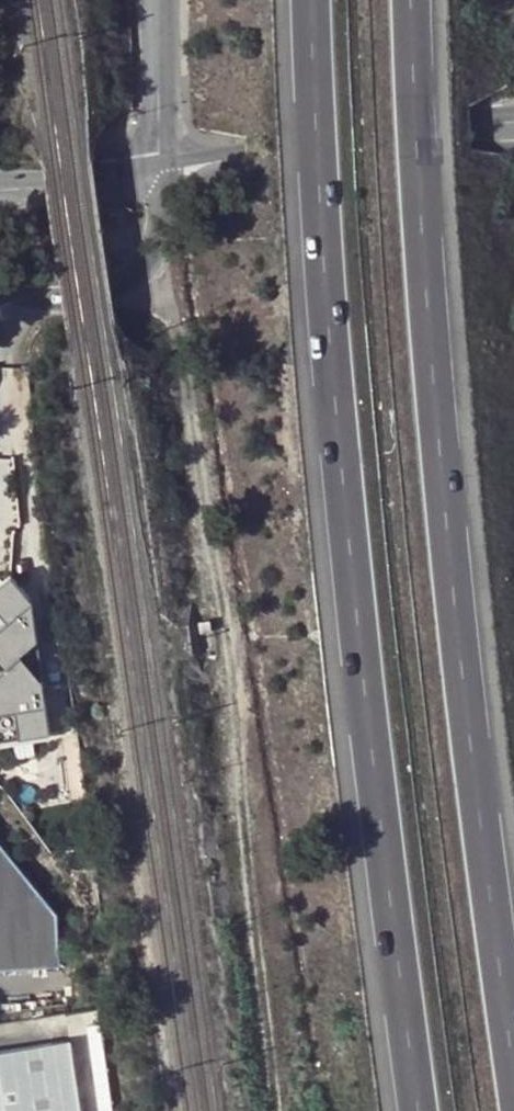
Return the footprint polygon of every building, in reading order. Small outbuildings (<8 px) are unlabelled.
[(62,962),(59,912),(0,838),(0,965),(62,962)] [(70,1044),(0,1053),(0,1110),(78,1110),(70,1044)]
